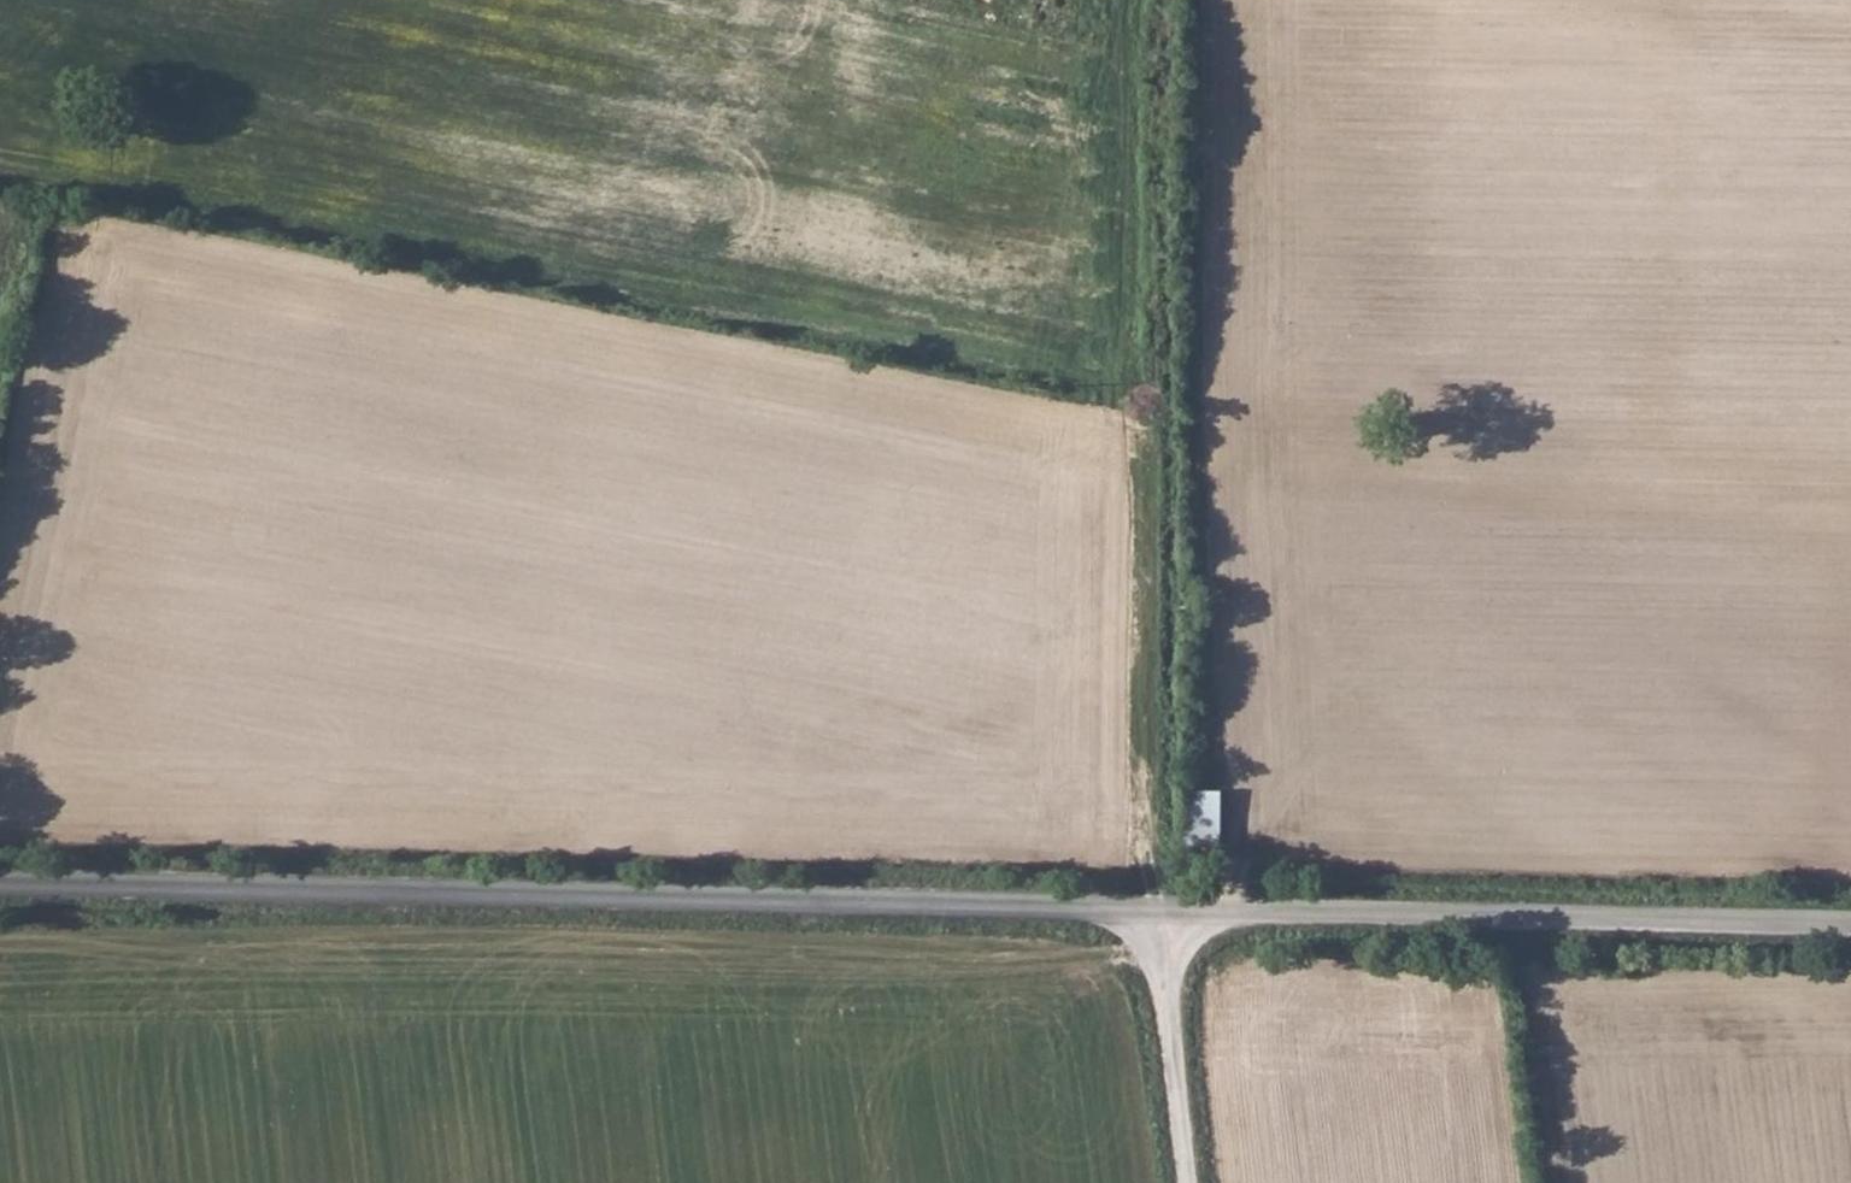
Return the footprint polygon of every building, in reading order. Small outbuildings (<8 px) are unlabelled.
[(1217,791),(1182,788),(1178,846),(1213,848),(1217,791)]
